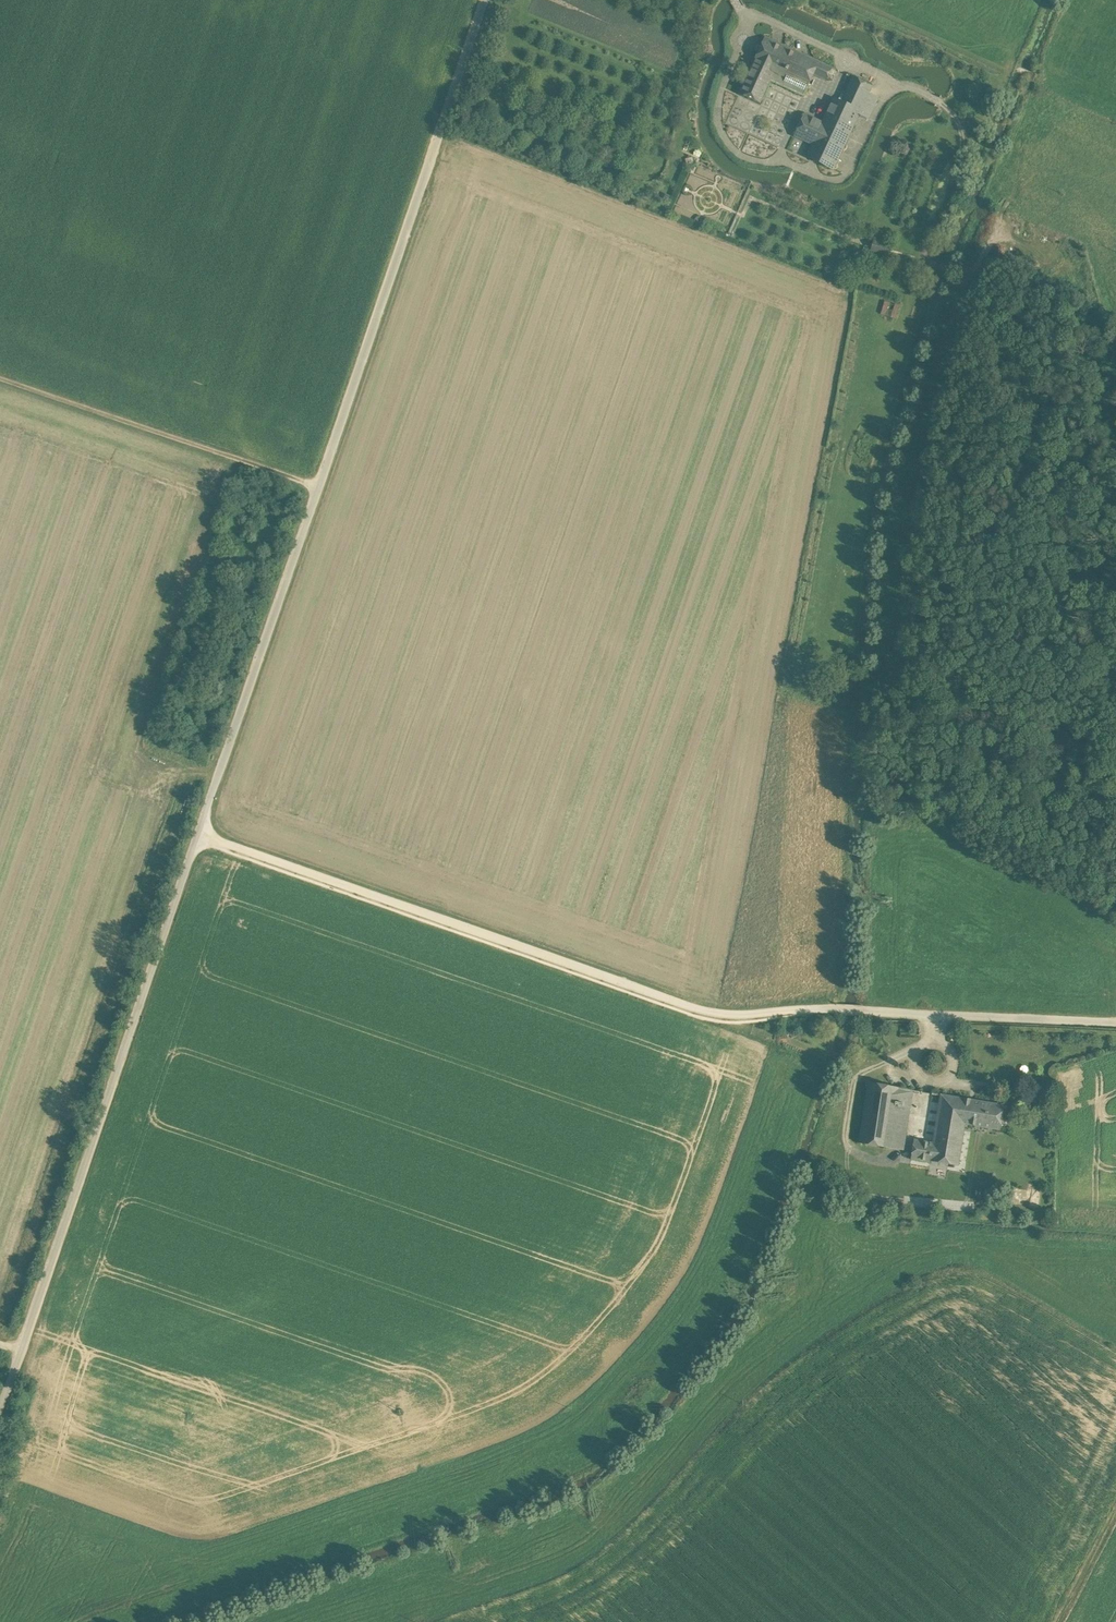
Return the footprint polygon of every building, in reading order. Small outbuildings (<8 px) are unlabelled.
[(819,61),(765,37),(739,93),(760,102),(770,80),(803,96),(813,75),(819,61)] [(832,67),(819,61),(813,75),(826,80),(832,67)] [(853,77),(841,103),(859,111),(871,85),(853,77)] [(814,143),(808,156),(833,168),(859,111),(841,103),(834,100),(823,124),(814,143)] [(823,124),(804,115),(795,134),(814,143),(823,124)] [(692,157),(686,159),(687,165),(694,163),(692,157)] [(888,245),(875,241),(872,250),(886,254),(888,245)] [(879,312),(895,317),(899,305),(884,299),(879,312)] [(896,1087),(869,1083),(869,1082),(868,1082),(859,1142),(888,1147),(894,1105),(897,1087),(896,1087)] [(912,1089),(897,1087),(894,1105),(909,1107),(912,1089)] [(1004,1105),(941,1094),(933,1142),(914,1139),(911,1158),(930,1161),(930,1160),(958,1165),(965,1123),(1000,1129),(1004,1105)] [(909,1107),(894,1105),(888,1147),(902,1150),(909,1107)]
